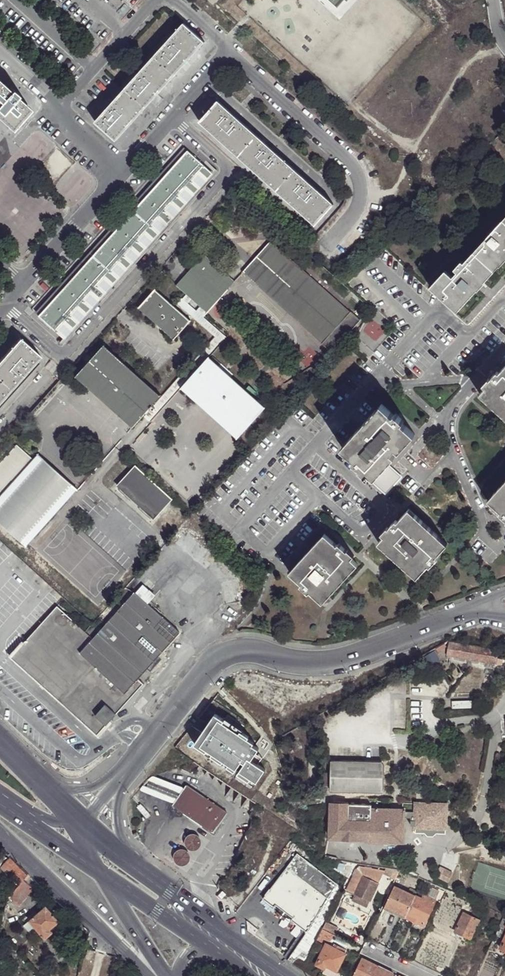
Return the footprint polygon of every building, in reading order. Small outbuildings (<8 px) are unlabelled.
[(202,40),(181,22),(151,56),(172,74),(202,40)] [(172,74),(151,56),(122,88),(143,107),(172,74)] [(9,124),(27,103),(14,92),(16,90),(9,84),(8,86),(0,79),(0,116),(9,124)] [(122,88),(93,120),(114,139),(143,107),(122,88)] [(217,97),(198,118),(238,154),(256,133),(217,97)] [(294,167),(256,133),(238,154),(275,187),(294,167)] [(327,148),(322,143),(318,146),(324,152),(327,148)] [(171,164),(186,148),(183,145),(36,312),(39,314),(163,173),(167,168),(171,164)] [(335,154),(328,147),(327,148),(324,152),(331,158),(335,154)] [(211,170),(186,148),(171,164),(167,168),(163,173),(39,314),(65,337),(211,170)] [(275,187),(312,221),(331,201),(294,167),(275,187)] [(213,172),(211,170),(65,337),(67,339),(213,172)] [(494,271),(504,260),(504,222),(504,221),(474,253),(494,271)] [(348,308),(319,282),(270,241),(272,239),(270,238),(241,269),(242,270),(243,269),(322,339),(321,340),(322,341),(323,340),(333,348),(360,319),(355,315),(349,310),(350,309),(349,308),(348,308)] [(232,279),(203,253),(204,252),(203,251),(175,283),(175,284),(177,283),(199,303),(205,309),(204,310),(205,311),(234,279),(233,278),(232,279)] [(452,277),(445,271),(430,287),(457,311),(494,271),(474,253),(465,264),(457,272),(452,277)] [(454,269),(457,272),(465,264),(461,261),(454,269)] [(173,338),(190,320),(187,317),(156,288),(155,288),(156,287),(155,286),(137,306),(138,307),(139,306),(173,336),(172,337),(173,338)] [(196,369),(221,343),(226,338),(200,316),(205,311),(204,310),(205,309),(199,303),(187,317),(190,320),(211,339),(160,395),(144,414),(151,422),(196,369)] [(355,315),(360,319),(362,321),(372,310),(364,304),(355,315)] [(9,392),(41,356),(20,337),(0,360),(0,384),(9,392)] [(144,414),(160,395),(104,346),(105,344),(104,343),(76,375),(77,376),(77,375),(128,422),(132,425),(144,414)] [(196,369),(210,357),(209,357),(196,369)] [(218,366),(214,363),(181,388),(198,403),(225,372),(218,366)] [(500,375),(492,384),(486,390),(481,396),(504,418),(504,369),(500,375)] [(225,372),(198,403),(230,432),(257,402),(225,372)] [(492,384),(500,375),(498,374),(491,382),(492,384)] [(483,387),(486,390),(492,384),(491,382),(489,381),(483,387)] [(9,392),(0,384),(0,402),(9,392)] [(263,407),(257,402),(230,432),(236,437),(234,438),(236,440),(265,407),(264,406),(263,407)] [(402,424),(393,416),(381,404),(342,448),(354,459),(362,466),(371,474),(389,491),(405,473),(391,460),(414,435),(402,424)] [(395,414),(393,416),(402,424),(403,422),(395,414)] [(35,457),(18,442),(0,462),(0,495),(35,457)] [(40,452),(39,452),(39,454),(35,457),(0,495),(0,520),(26,545),(28,544),(27,543),(77,490),(78,491),(79,489),(40,452)] [(362,466),(354,459),(353,461),(361,468),(362,466)] [(136,466),(117,487),(155,521),(173,500),(136,466)] [(368,478),(371,474),(362,466),(361,468),(360,469),(368,478)] [(487,501),(500,512),(504,517),(504,481),(487,501)] [(390,530),(384,536),(378,543),(417,577),(428,565),(435,556),(447,544),(409,509),(397,522),(390,530)] [(388,528),(390,530),(397,522),(395,520),(388,528)] [(381,534),(384,536),(390,530),(388,528),(387,527),(381,534)] [(345,553),(337,546),(324,535),(289,573),(302,584),(310,591),(323,603),(357,565),(351,558),(345,553)] [(338,544),(337,546),(345,553),(346,551),(338,544)] [(346,551),(345,553),(351,558),(353,556),(347,550),(346,551)] [(435,556),(428,565),(430,567),(438,558),(435,556)] [(310,591),(302,584),(300,586),(308,593),(310,591)] [(134,592),(92,638),(80,652),(124,693),(136,679),(179,632),(134,592)] [(80,652),(92,638),(56,605),(36,626),(22,641),(12,652),(92,728),(99,720),(94,716),(104,705),(115,714),(142,684),(136,679),(124,693),(80,652)] [(485,650),(449,644),(447,662),(494,670),(497,652),(485,650)] [(105,726),(115,714),(104,705),(94,716),(99,720),(105,726)] [(99,720),(92,728),(90,731),(96,736),(105,726),(99,720)] [(256,735),(251,741),(267,756),(272,751),(256,735)] [(264,779),(266,781),(271,784),(272,783),(277,774),(275,765),(255,752),(253,750),(251,753),(243,750),(235,762),(241,766),(263,780),(264,779)] [(238,771),(241,766),(235,762),(232,767),(238,771)] [(384,784),(385,766),(333,765),(332,795),(384,796),(384,784)] [(271,784),(266,781),(262,785),(271,791),(275,785),(272,783),(271,784)] [(187,785),(172,806),(213,833),(227,813),(187,785)] [(413,811),(405,811),(404,817),(411,817),(411,825),(415,825),(415,832),(424,832),(427,835),(434,835),(436,833),(444,833),(444,828),(447,828),(447,802),(413,802),(413,811)] [(347,818),(347,812),(348,806),(331,805),(330,837),(330,838),(348,839),(370,840),(370,842),(404,843),(404,842),(404,817),(405,811),(402,810),(402,804),(371,804),(371,806),(371,810),(370,812),(371,818),(367,817),(367,820),(352,820),(352,818),(347,818)] [(348,806),(347,812),(370,812),(371,810),(371,806),(371,804),(348,806)] [(370,812),(347,812),(347,818),(352,818),(352,820),(367,820),(367,817),(371,818),(370,812)] [(192,850),(200,839),(191,832),(183,843),(192,850)] [(176,850),(175,863),(187,864),(189,851),(176,850)] [(297,853),(264,899),(276,908),(278,906),(293,918),(292,921),(307,932),(338,884),(297,853)] [(23,880),(27,875),(11,858),(1,868),(18,885),(23,880)] [(453,872),(438,865),(434,875),(449,882),(453,872)] [(355,893),(370,901),(378,884),(377,883),(379,879),(365,873),(363,877),(355,893)] [(33,890),(23,880),(18,885),(7,897),(17,906),(33,890)] [(414,896),(406,915),(416,919),(415,923),(423,926),(440,890),(431,886),(426,899),(423,897),(421,900),(414,896)] [(397,910),(406,915),(414,896),(395,888),(386,907),(397,912),(397,910)] [(46,906),(28,922),(45,939),(53,933),(50,930),(59,922),(46,906)] [(445,908),(441,906),(435,918),(439,921),(445,908)] [(384,910),(404,919),(406,915),(397,910),(397,912),(386,907),(384,910)] [(454,931),(471,939),(479,921),(479,920),(481,915),(466,908),(454,931)] [(447,937),(449,933),(435,927),(432,931),(447,937)] [(326,967),(338,973),(346,955),(327,945),(316,966),(324,970),(326,967)] [(87,949),(84,959),(90,961),(93,951),(87,949)] [(378,967),(362,959),(353,975),(373,975),(378,967)] [(338,973),(326,967),(324,970),(323,972),(331,975),(336,975),(338,973)] [(378,967),(373,975),(392,975),(393,974),(378,967)]
